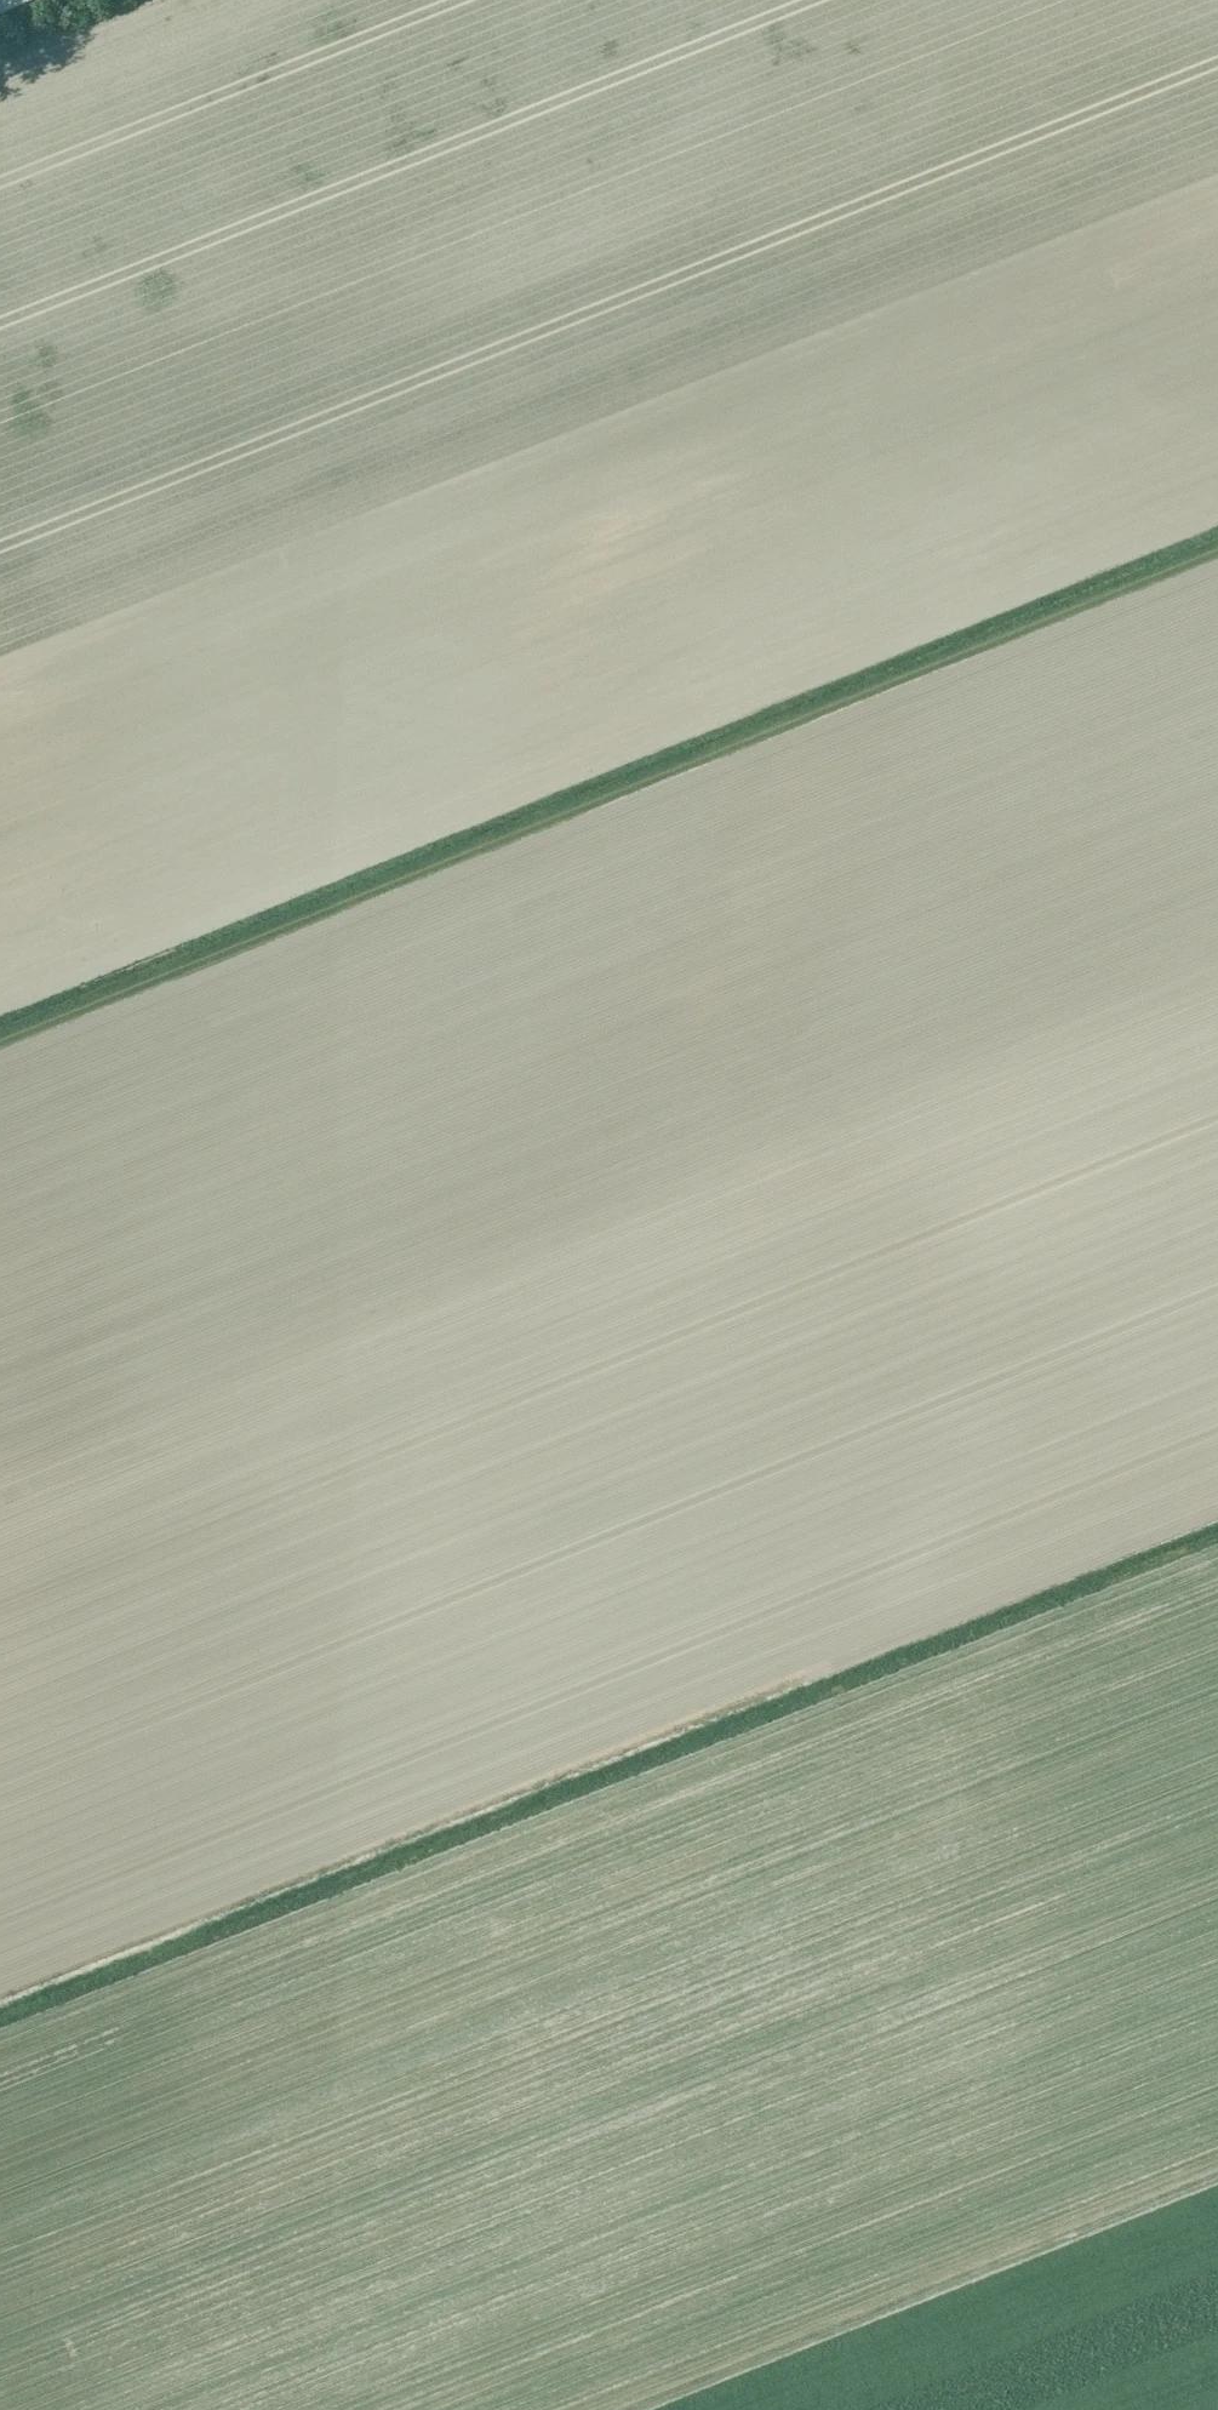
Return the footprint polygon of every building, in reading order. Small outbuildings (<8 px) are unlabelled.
[(39,0),(0,0),(0,16),(39,0)]
